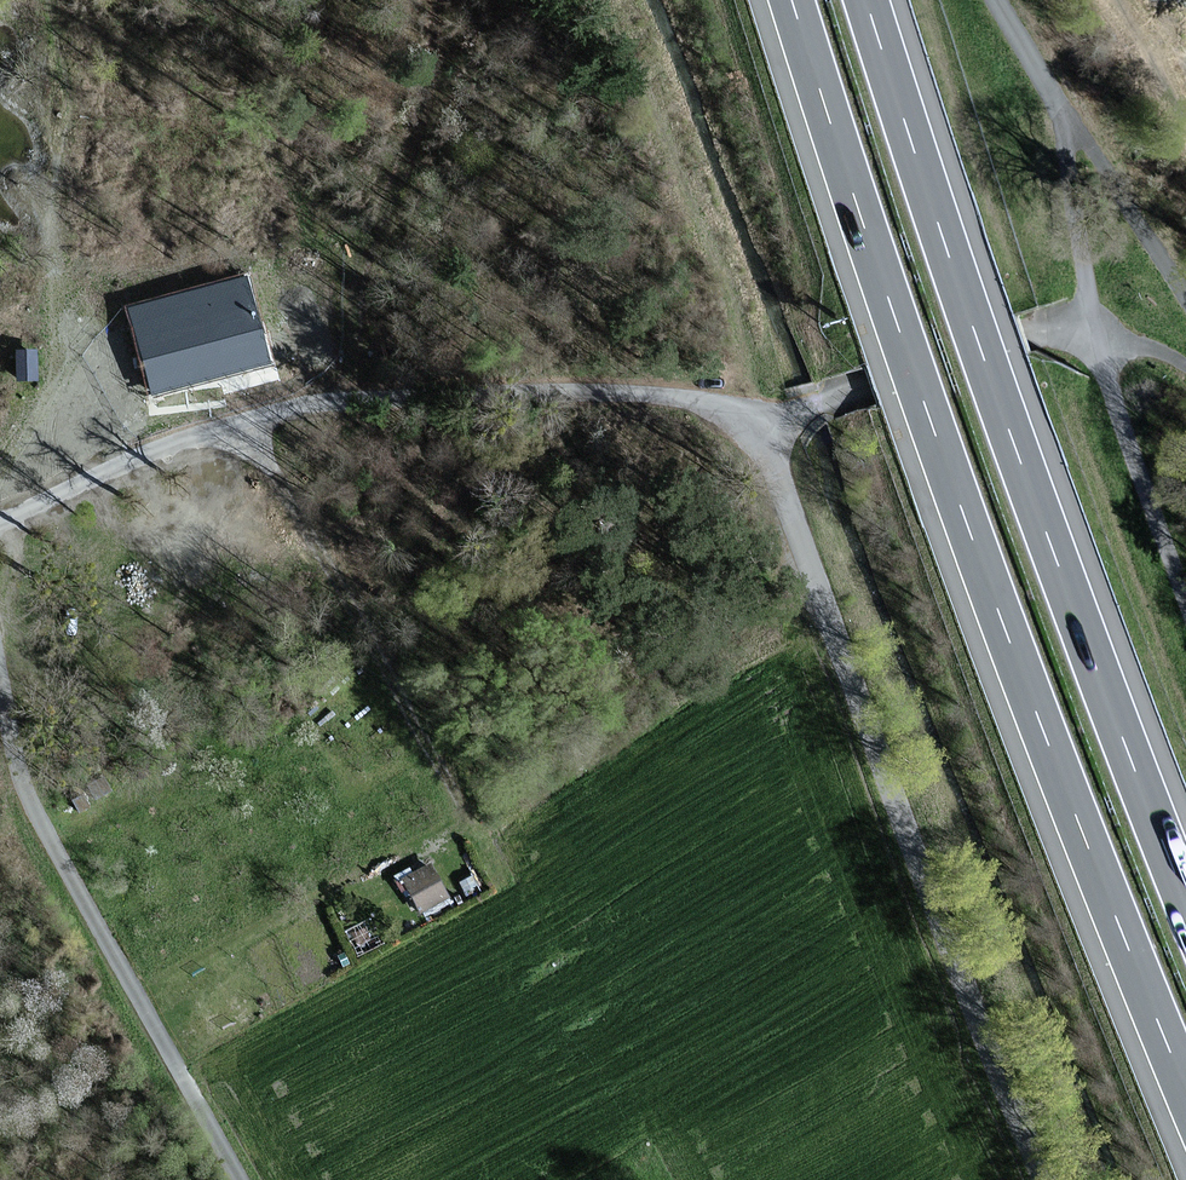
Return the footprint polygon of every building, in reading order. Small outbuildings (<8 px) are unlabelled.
[(265,357),(245,281),(132,311),(153,387),(265,357)] [(449,897),(432,862),(400,878),(418,913),(449,897)] [(471,876),(458,882),(463,892),(476,886),(471,876)]
